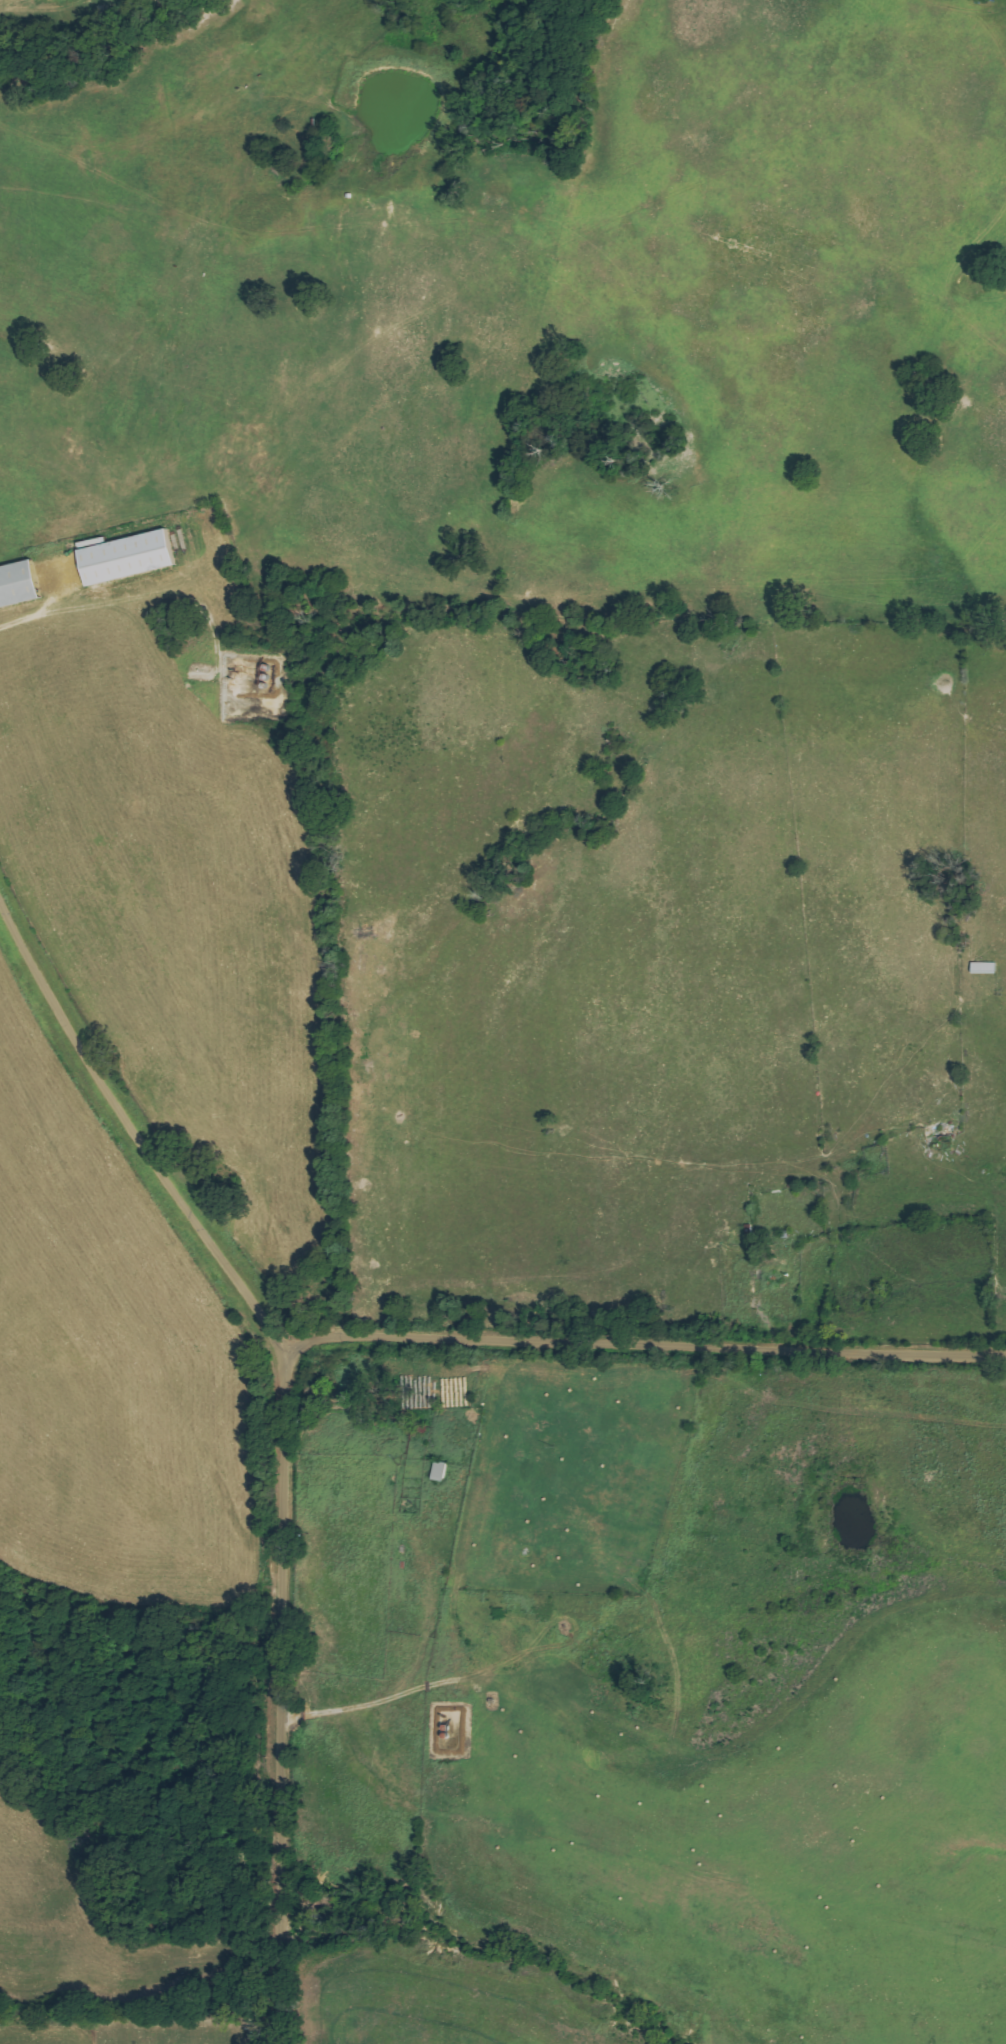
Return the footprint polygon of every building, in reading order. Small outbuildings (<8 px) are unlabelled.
[(79,543),(88,585),(178,567),(170,530),(107,542),(106,538),(79,543)] [(43,600),(34,561),(0,568),(0,609),(43,600)] [(444,1482),(447,1463),(436,1461),(433,1480),(444,1482)]
